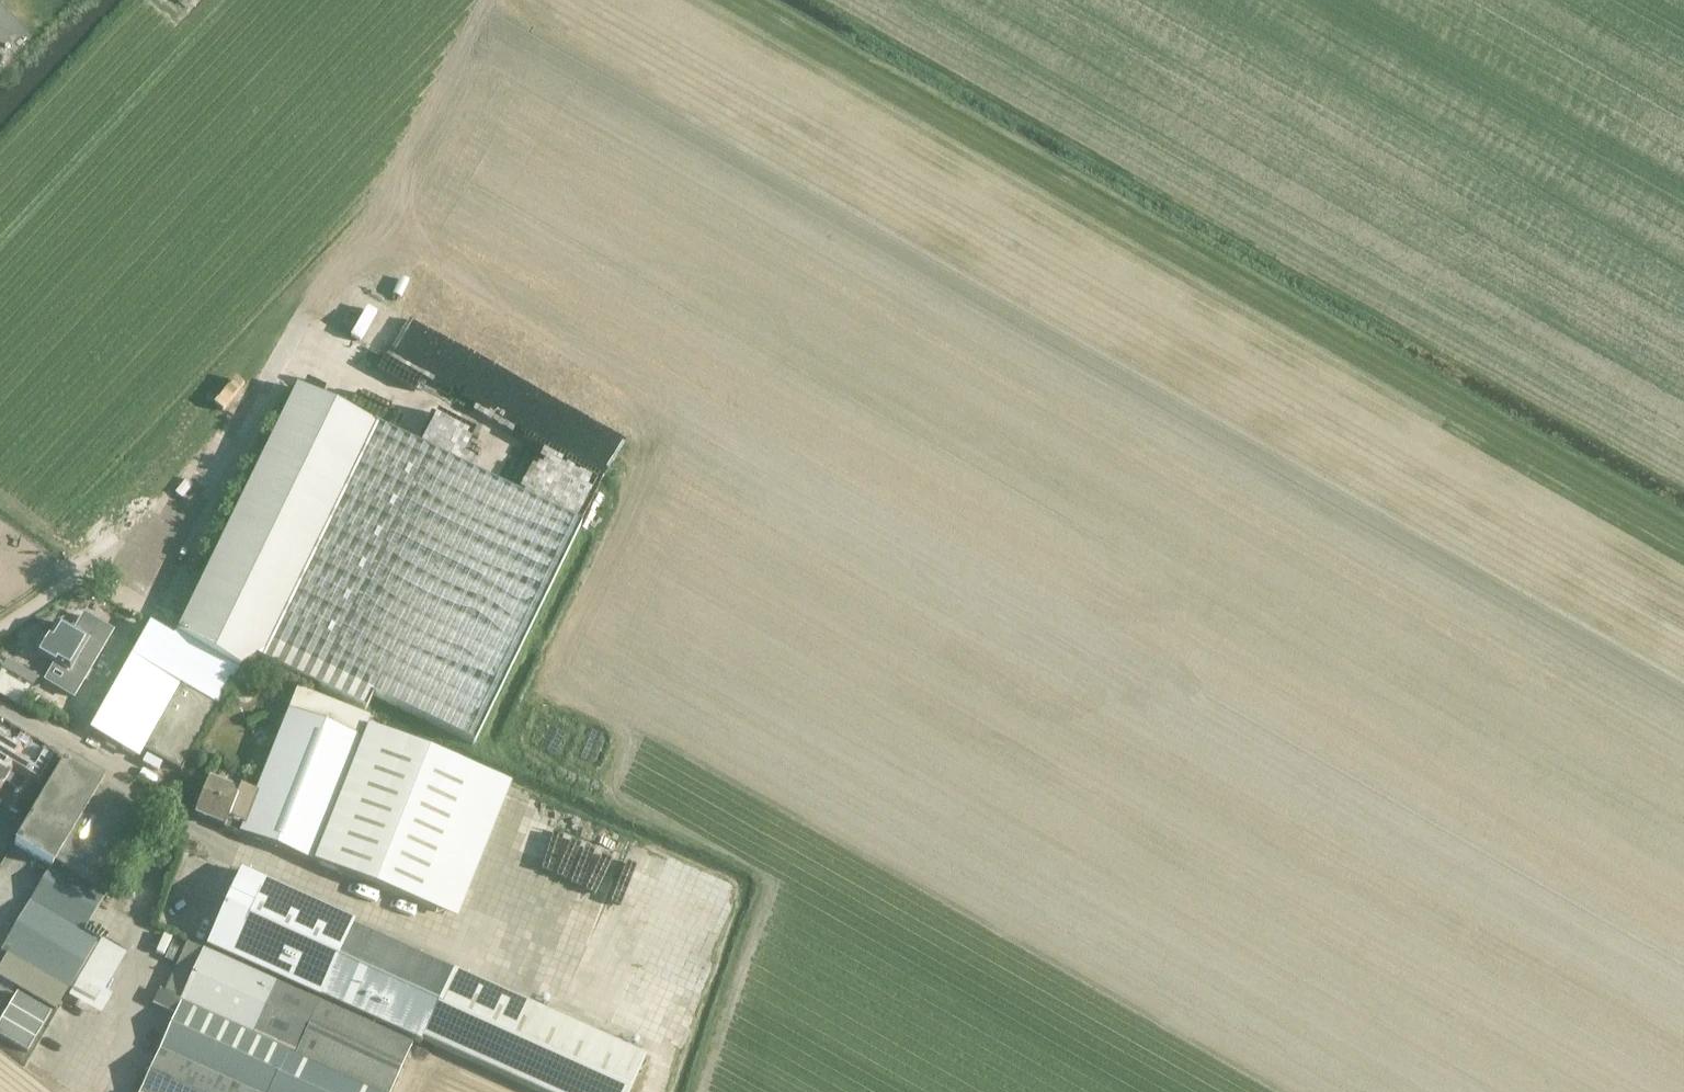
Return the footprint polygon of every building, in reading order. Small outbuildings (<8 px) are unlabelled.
[(131,655),(88,731),(138,759),(143,750),(180,771),(217,705),(214,704),(237,665),(241,667),(257,658),(364,712),(372,697),(473,745),(579,526),(440,457),(440,459),(295,387),(173,638),(152,626),(134,657),(131,655)] [(95,627),(87,640),(58,621),(47,639),(42,636),(33,651),(38,654),(70,673),(71,671),(84,678),(107,641),(104,640),(108,635),(95,627)] [(42,668),(12,651),(0,672),(0,693),(20,705),(42,668)] [(296,690),(254,793),(239,833),(311,862),(456,919),(509,785),(365,727),(368,718),(296,690)] [(36,786),(39,787),(56,759),(41,750),(32,765),(20,758),(24,751),(0,737),(0,765),(36,786)] [(92,937),(83,932),(100,902),(105,893),(100,891),(144,818),(98,790),(104,780),(65,757),(13,844),(51,866),(1,952),(6,954),(0,963),(0,977),(55,1010),(67,990),(68,991),(98,940),(92,937)] [(5,782),(16,789),(5,807),(18,815),(36,786),(0,765),(0,791),(5,782)] [(223,828),(237,834),(239,835),(239,833),(254,793),(239,787),(238,790),(208,778),(194,815),(224,827),(223,828)] [(320,996),(319,997),(419,1043),(421,1039),(538,1091),(628,1091),(644,1057),(452,971),(352,925),(354,921),(311,902),(272,884),(239,868),(221,910),(206,944),(320,996)] [(99,1015),(108,1000),(111,996),(104,991),(125,954),(101,940),(68,996),(99,1015)] [(202,949),(185,942),(162,992),(159,990),(152,1004),(174,1015),(139,1091),(389,1091),(411,1043),(202,949)] [(0,1020),(0,1037),(26,1053),(50,1013),(16,993),(0,1020)]
